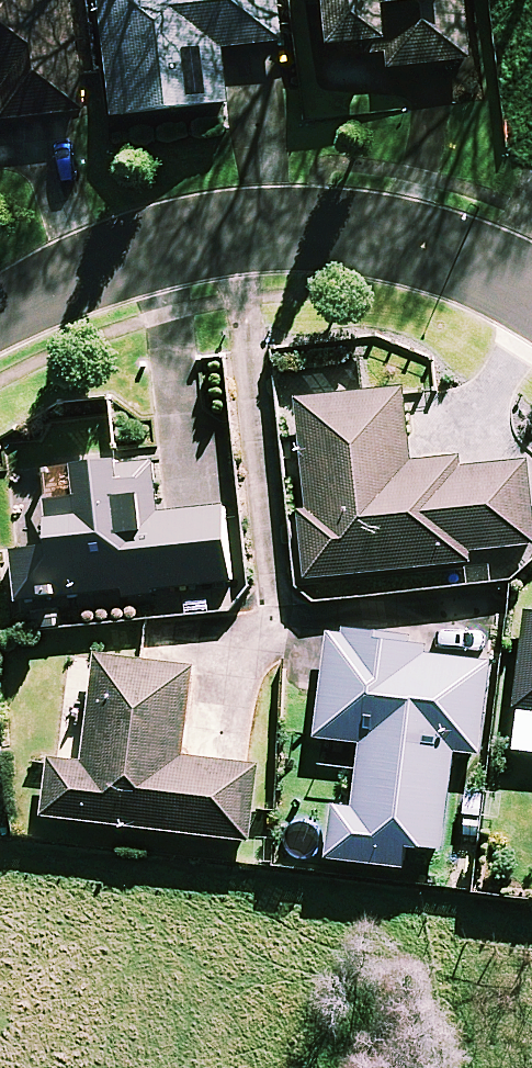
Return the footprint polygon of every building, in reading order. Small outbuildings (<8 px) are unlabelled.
[(75,0),(0,0),(0,100),(2,100),(4,122),(85,116),(75,0)] [(277,0),(108,0),(115,118),(231,111),(228,53),(280,50),(277,0)] [(450,0),(328,0),(329,50),(396,49),(396,71),(470,69),(469,42),(451,42),(450,0)] [(407,395),(299,401),(310,578),(472,568),(471,552),(531,549),(531,492),(530,466),(461,471),(461,462),(412,465),(407,395)] [(55,549),(16,552),(19,604),(233,590),(228,511),(160,516),(157,467),(81,472),(83,501),(53,503),(55,549)] [(516,753),(531,755),(531,618),(516,753)] [(425,641),(328,633),(320,742),(363,745),(358,811),(337,809),(332,863),(406,869),(407,849),(446,852),(454,755),(483,758),(491,664),(424,658),(425,641)] [(195,672),(99,661),(98,669),(86,766),(53,763),(47,820),(250,844),(259,770),(184,761),(195,672)]
